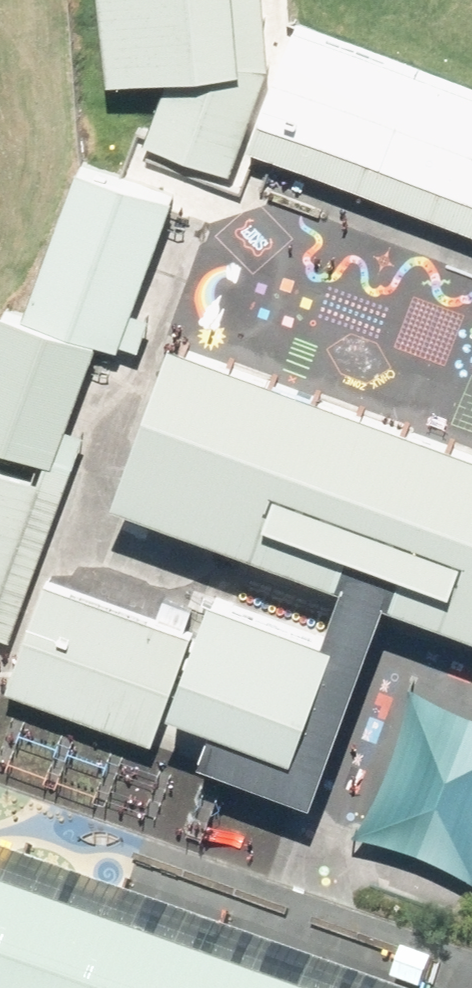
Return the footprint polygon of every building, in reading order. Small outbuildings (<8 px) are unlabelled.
[(270,0),(112,0),(117,76),(177,72),(152,139),(244,173),(289,53),(273,47),(270,0)] [(306,18),(269,114),(471,192),(471,81),(306,18)] [(122,338),(173,190),(77,158),(26,305),(122,338)] [(0,298),(0,299),(0,439),(51,456),(95,331),(0,298)] [(179,321),(119,495),(471,616),(471,422),(179,321)] [(45,476),(0,460),(0,606),(45,476)] [(192,620),(46,570),(7,682),(154,732),(192,620)] [(339,626),(208,581),(169,692),(300,737),(339,626)] [(0,881),(0,987),(297,987),(0,881)]
